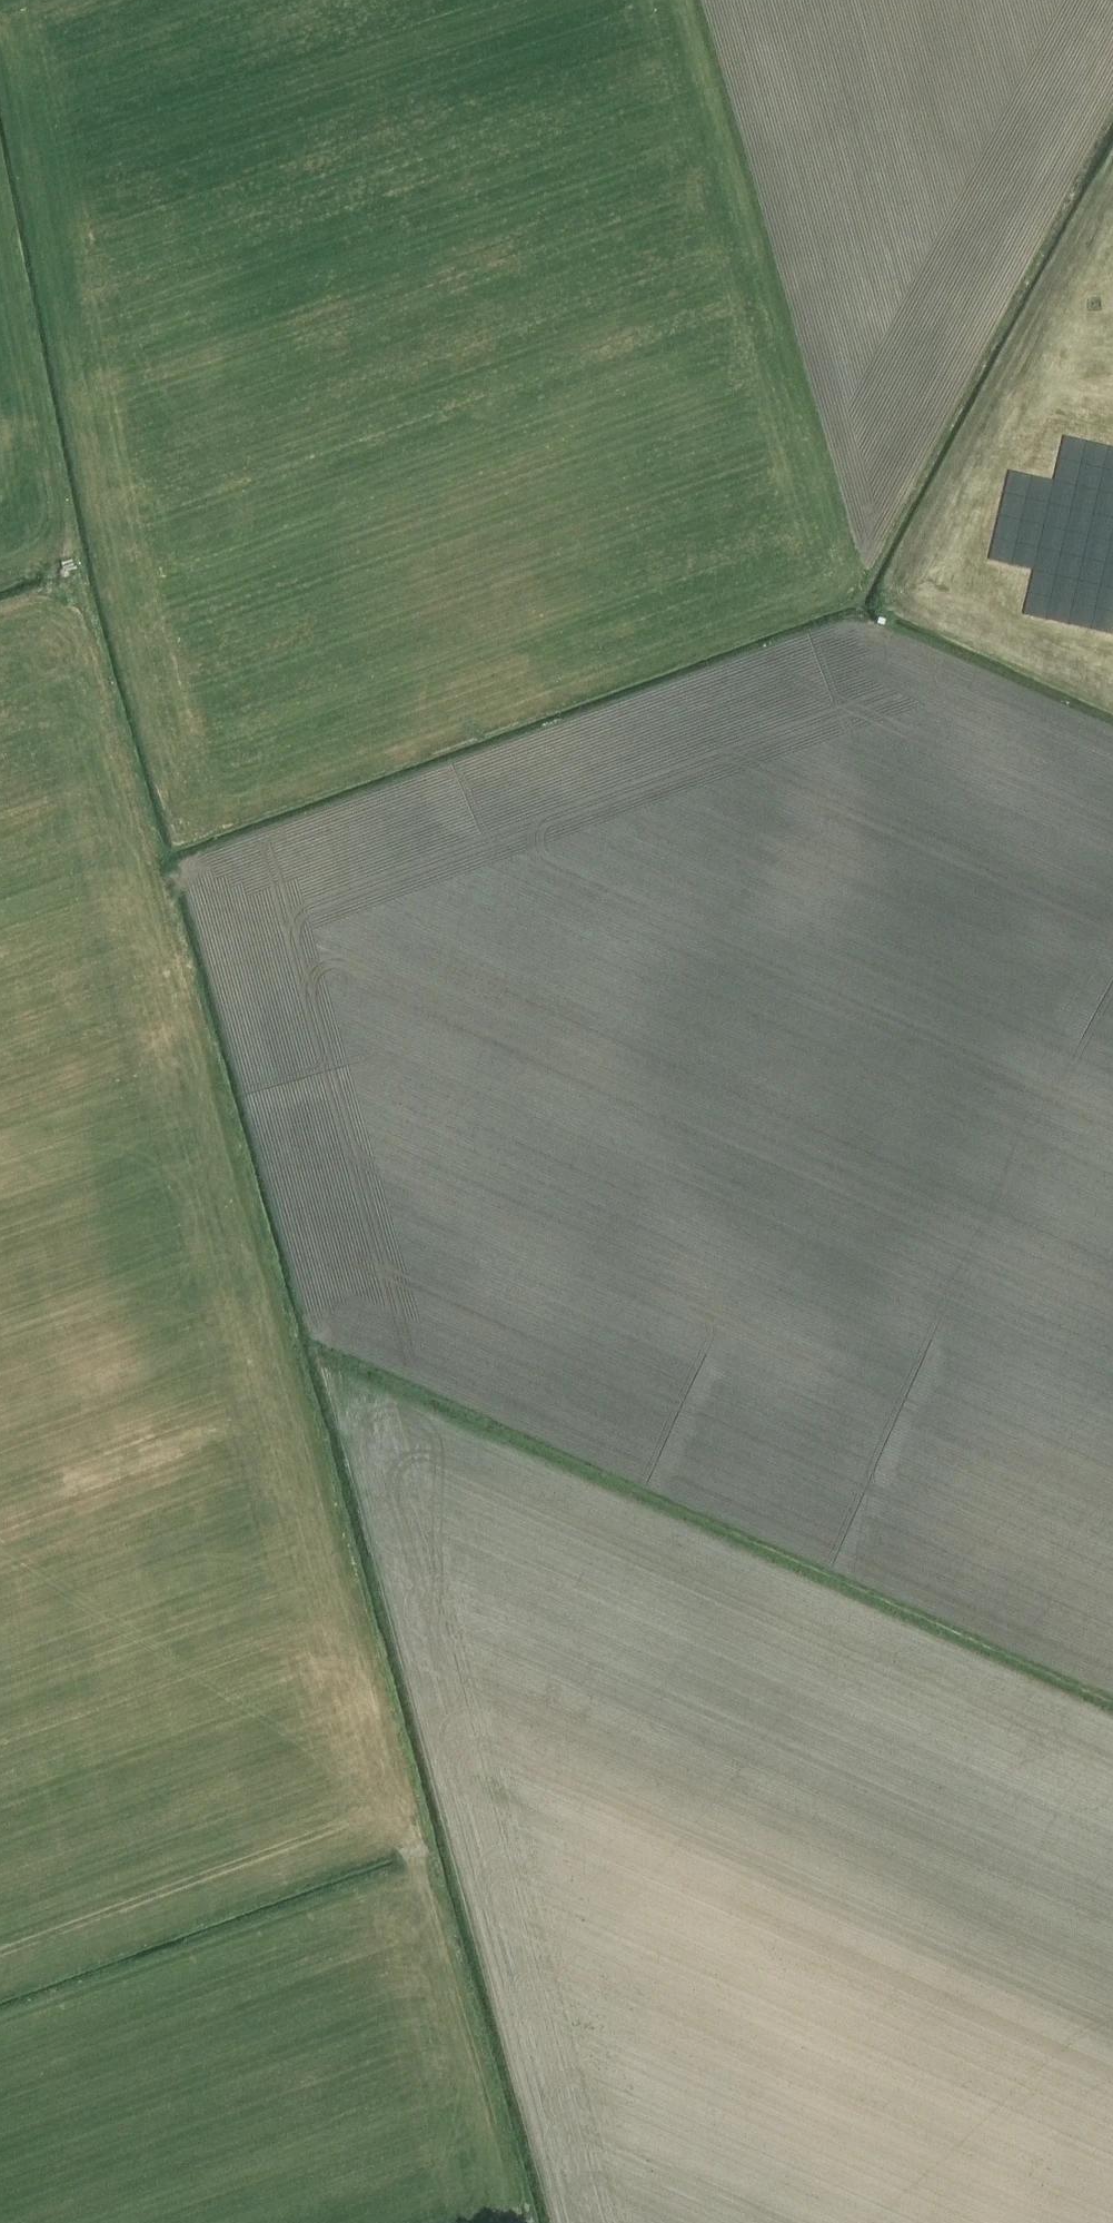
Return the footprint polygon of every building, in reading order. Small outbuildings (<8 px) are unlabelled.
[(1008,470),(988,560),(1033,570),(1023,615),(1112,635),(1112,631),(1112,447),(1063,436),(1053,481),(1008,470)]
